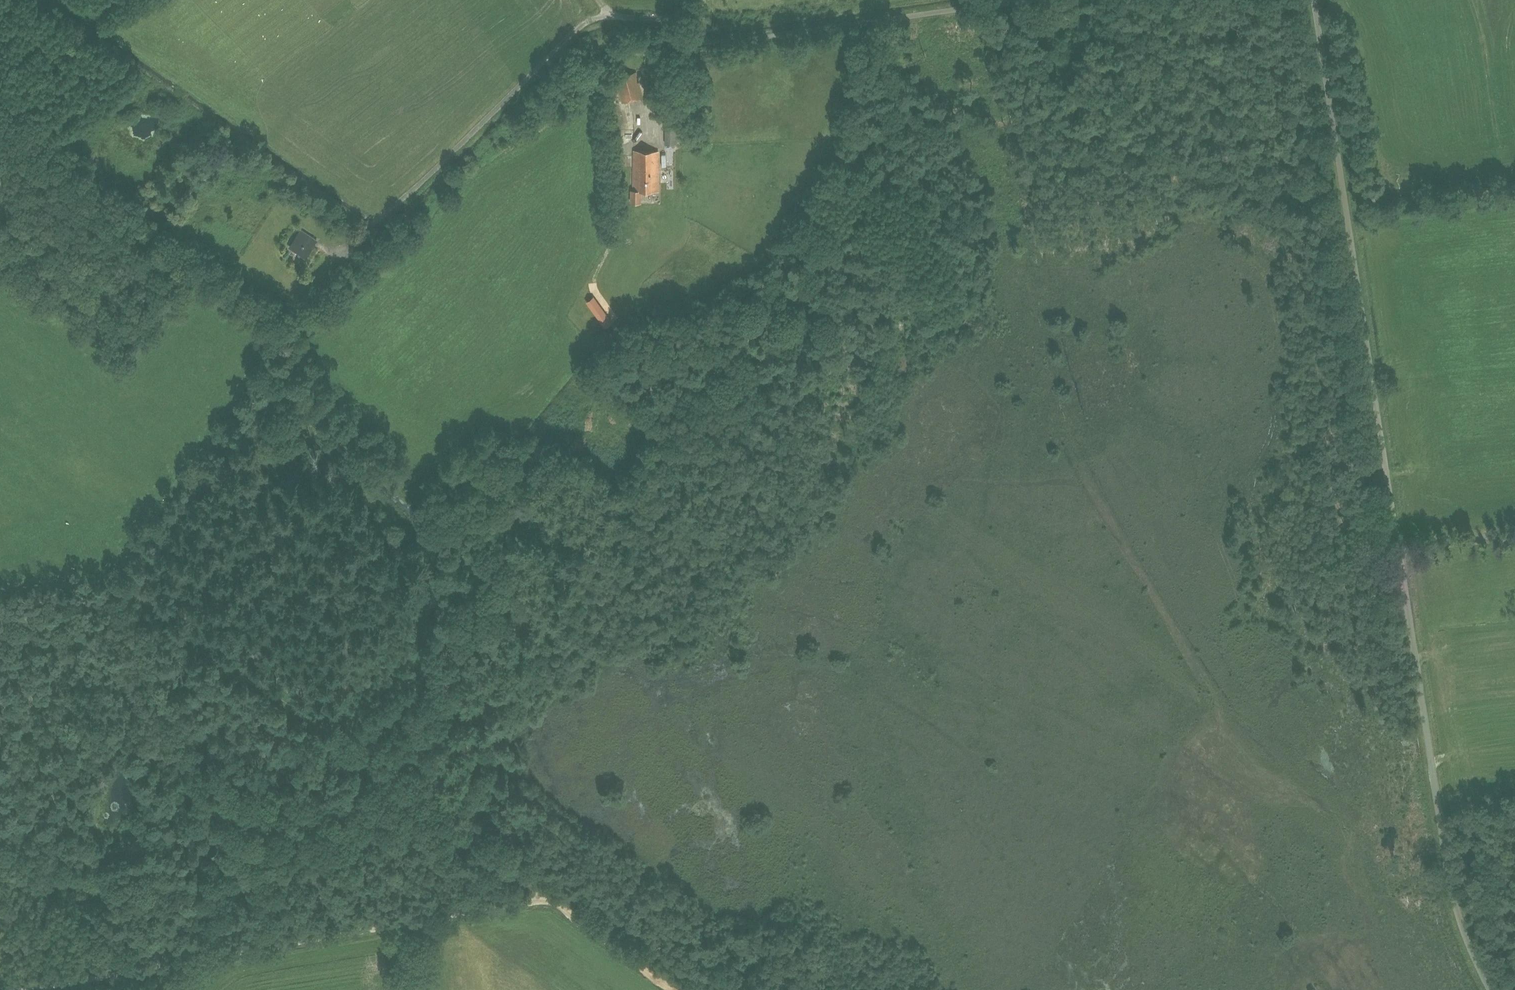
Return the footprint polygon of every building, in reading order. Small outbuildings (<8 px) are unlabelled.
[(636,72),(616,78),(622,101),(642,96),(636,72)] [(678,105),(666,105),(666,143),(678,143),(678,105)] [(641,190),(658,191),(659,151),(634,151),(633,190),(631,190),(631,202),(640,202),(641,190)] [(317,240),(301,230),(290,246),(306,257),(317,240)] [(611,323),(602,310),(594,315),(604,328),(611,323)]
